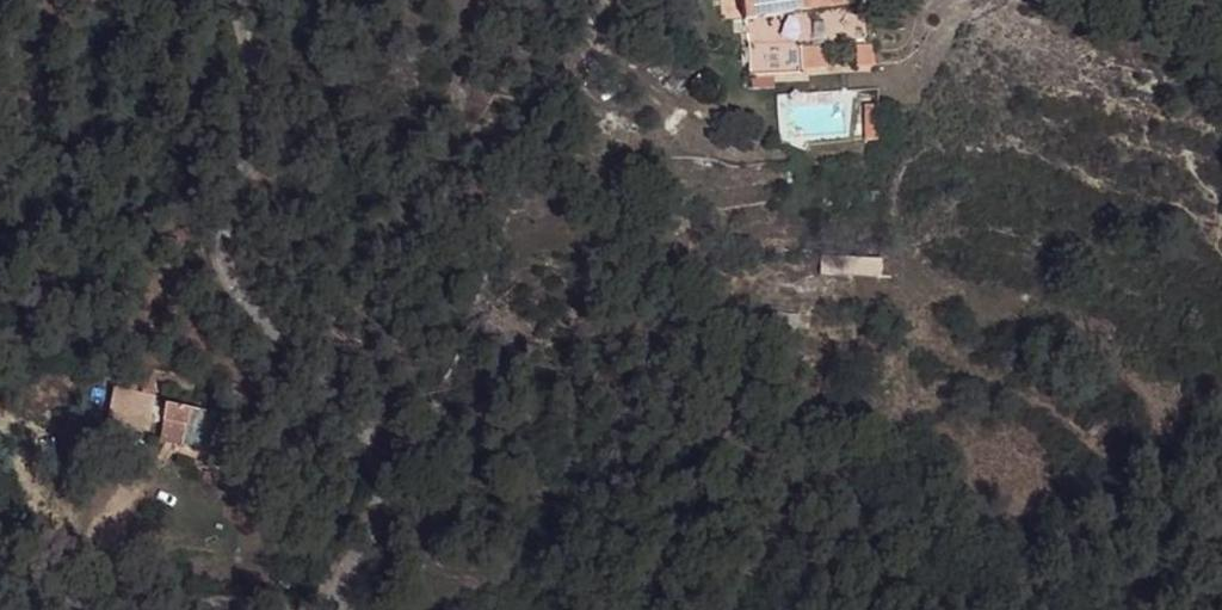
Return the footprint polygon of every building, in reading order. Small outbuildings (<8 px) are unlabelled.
[(834,23),(755,25),(754,47),(834,41),(834,23)] [(859,42),(881,42),(880,23),(858,23),(859,42)] [(883,74),(868,74),(868,110),(884,110),(883,74)] [(467,183),(485,191),(490,180),(472,173),(467,183)] [(841,277),(880,278),(880,258),(842,257),(841,277)] [(999,385),(987,380),(983,386),(995,391),(999,385)] [(166,384),(120,381),(118,415),(163,419),(166,384)] [(174,388),(173,406),(205,408),(203,430),(244,432),(247,392),(174,388)] [(205,408),(173,406),(172,428),(203,430),(205,408)]
